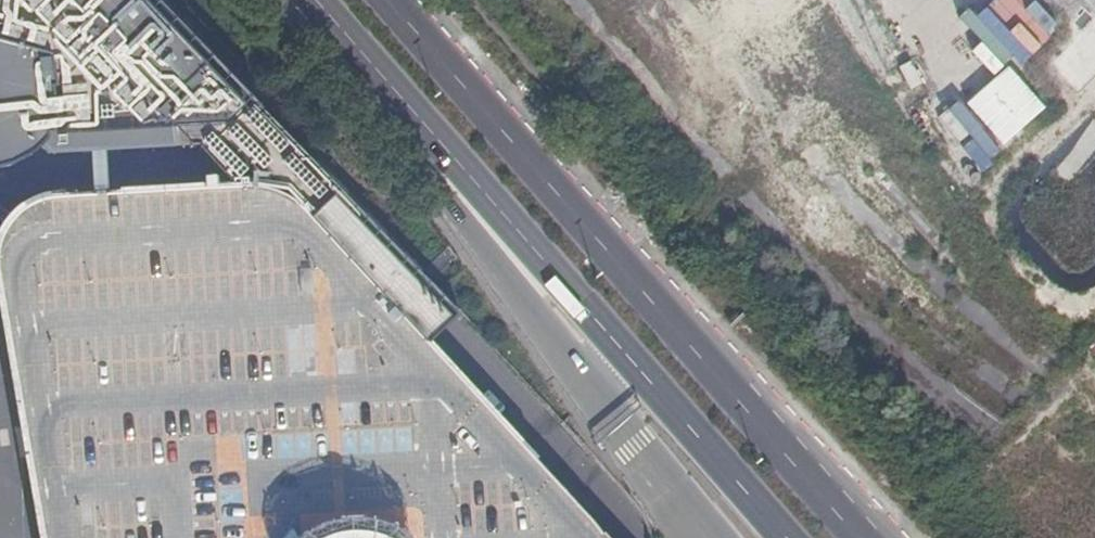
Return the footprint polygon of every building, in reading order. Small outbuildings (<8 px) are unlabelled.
[(598,526),(568,493),(315,217),(297,201),(271,181),(253,181),(113,183),(16,192),(0,202),(0,391),(28,537),(606,537),(598,526)]
